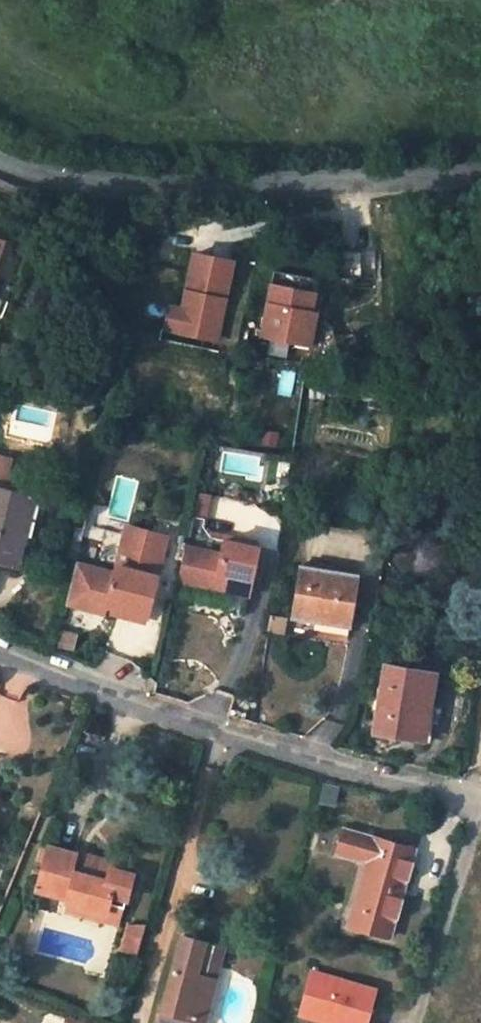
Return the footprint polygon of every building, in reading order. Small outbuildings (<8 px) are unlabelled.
[(360,279),(360,252),(334,252),(334,279),(360,279)] [(216,341),(232,261),(194,254),(183,311),(178,334),(216,341)] [(274,270),(262,336),(309,344),(317,299),(313,299),(317,278),(274,270)] [(178,334),(183,311),(170,308),(165,331),(178,334)] [(292,395),(294,370),(281,369),(279,394),(292,395)] [(5,572),(11,551),(28,556),(41,512),(6,501),(11,483),(0,480),(0,571),(5,572)] [(208,518),(211,493),(198,491),(195,516),(208,518)] [(78,561),(67,602),(142,621),(166,529),(122,520),(108,569),(78,561)] [(231,585),(240,537),(227,534),(222,553),(187,545),(182,571),(212,577),(211,581),(231,585)] [(254,573),(261,542),(240,537),(231,585),(238,587),(242,570),(254,573)] [(304,557),(293,615),(312,619),(314,608),(350,615),(360,569),(304,557)] [(350,615),(314,608),(312,619),(348,627),(350,615)] [(268,625),(265,646),(278,648),(281,628),(268,625)] [(58,636),(55,649),(71,651),(74,638),(58,636)] [(429,682),(381,675),(370,738),(418,745),(429,682)] [(323,783),(318,802),(334,806),(339,787),(323,783)] [(349,927),(393,939),(413,851),(340,832),(334,855),(363,862),(349,927)] [(61,894),(61,899),(97,913),(108,905),(120,910),(132,880),(116,874),(120,864),(95,854),(91,864),(73,857),(77,848),(58,841),(40,887),(61,894)] [(108,905),(97,913),(61,899),(61,910),(112,930),(120,910),(108,905)] [(119,951),(137,956),(146,926),(128,921),(119,951)] [(224,934),(193,926),(174,999),(215,1010),(223,980),(226,968),(216,965),(224,934)] [(297,1018),(318,1022),(369,1022),(378,985),(309,968),(297,1018)]
